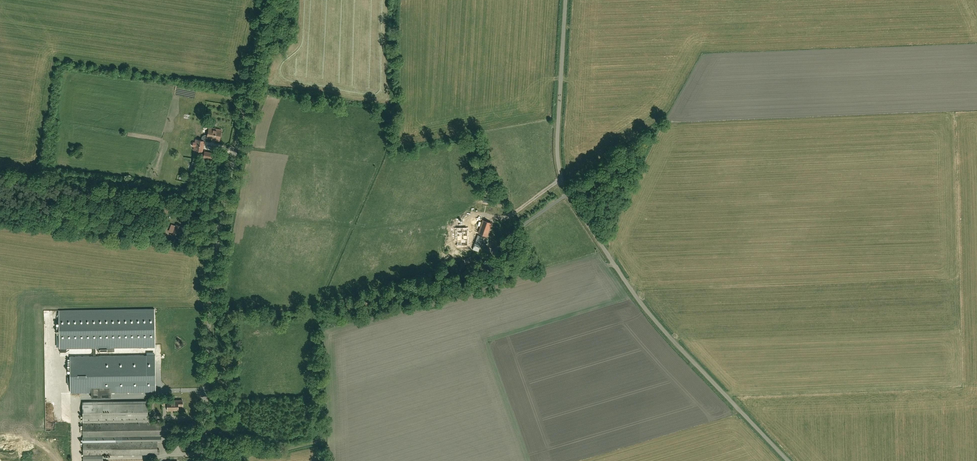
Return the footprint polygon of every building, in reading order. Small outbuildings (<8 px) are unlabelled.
[(185,126),(193,126),(193,114),(185,114),(185,126)] [(206,137),(207,137),(207,138),(219,140),(221,130),(209,128),(207,135),(205,135),(202,136),(201,140),(196,139),(195,143),(196,143),(195,150),(202,152),(204,138),(206,137)] [(491,223),(483,220),(478,233),(487,236),(491,223)] [(176,225),(173,234),(178,236),(181,226),(176,225)] [(457,240),(457,245),(461,245),(467,245),(467,229),(457,229),(457,240)] [(154,309),(59,310),(60,348),(66,348),(98,348),(98,352),(115,351),(115,348),(155,347),(154,309)] [(92,398),(111,397),(111,392),(156,391),(155,355),(70,356),(71,393),(92,392),(92,398)] [(168,404),(168,410),(178,410),(178,406),(183,406),(183,400),(168,400),(168,397),(163,397),(163,400),(163,404),(168,404)] [(161,441),(161,436),(172,435),(172,422),(148,423),(147,401),(82,402),(83,455),(159,454),(159,449),(157,449),(157,441),(161,441)]
